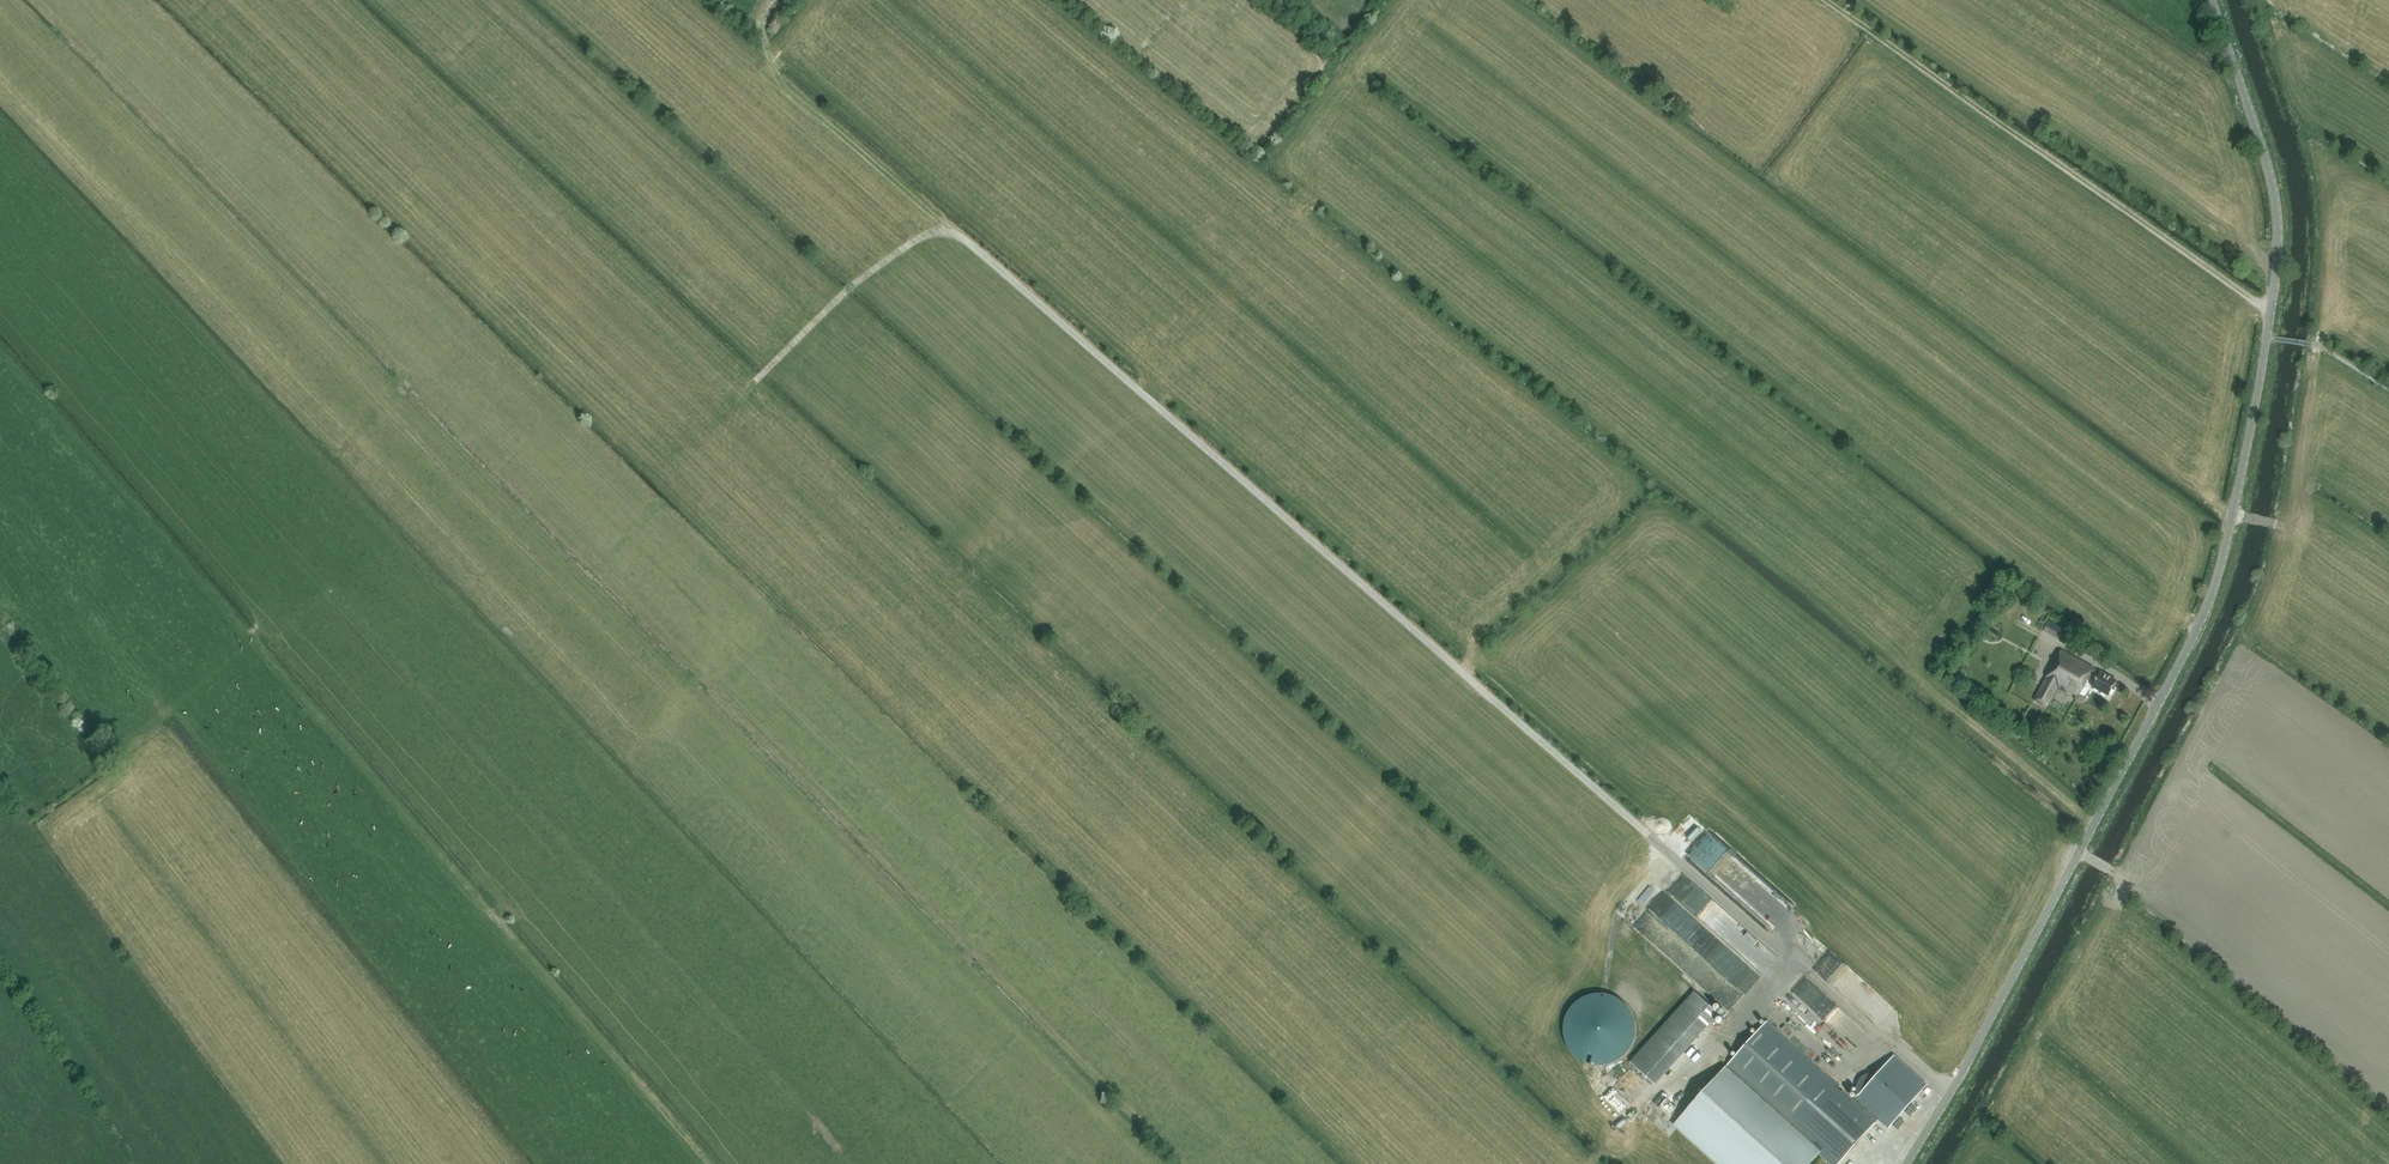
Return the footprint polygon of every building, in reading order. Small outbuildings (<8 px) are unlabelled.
[(2052,619),(2047,630),(2062,637),(2067,626),(2052,619)] [(2108,696),(2116,680),(2062,651),(2034,700),(2047,707),(2058,685),(2078,696),(2088,677),(2095,680),(2091,687),(2108,696)] [(1682,943),(1685,939),(1656,914),(1652,919),(1647,915),(1638,925),(1675,959),(1686,947),(1682,943)] [(1846,1036),(1860,1021),(1809,977),(1796,992),(1846,1036)] [(1634,1061),(1660,1084),(1724,1012),(1698,989),(1634,1061)] [(1639,1026),(1628,998),(1605,992),(1597,993),(1588,997),(1589,1006),(1592,1007),(1595,1014),(1593,1020),(1612,1025),(1600,1030),(1599,1033),(1591,1036),(1584,1035),(1586,1049),(1579,1050),(1582,1057),(1587,1059),(1589,1051),(1600,1054),(1601,1058),(1610,1060),(1617,1058),(1617,1056),(1621,1054),(1625,1055),(1634,1051),(1640,1030),(1639,1026)] [(1805,1058),(1765,1022),(1673,1125),(1717,1163),(1809,1163),(1820,1151),(1835,1163),(1837,1163),(1877,1117),(1887,1126),(1925,1083),(1893,1055),(1877,1074),(1871,1074),(1866,1075),(1861,1078),(1857,1083),(1856,1089),(1856,1094),(1852,1099),(1805,1058)]
